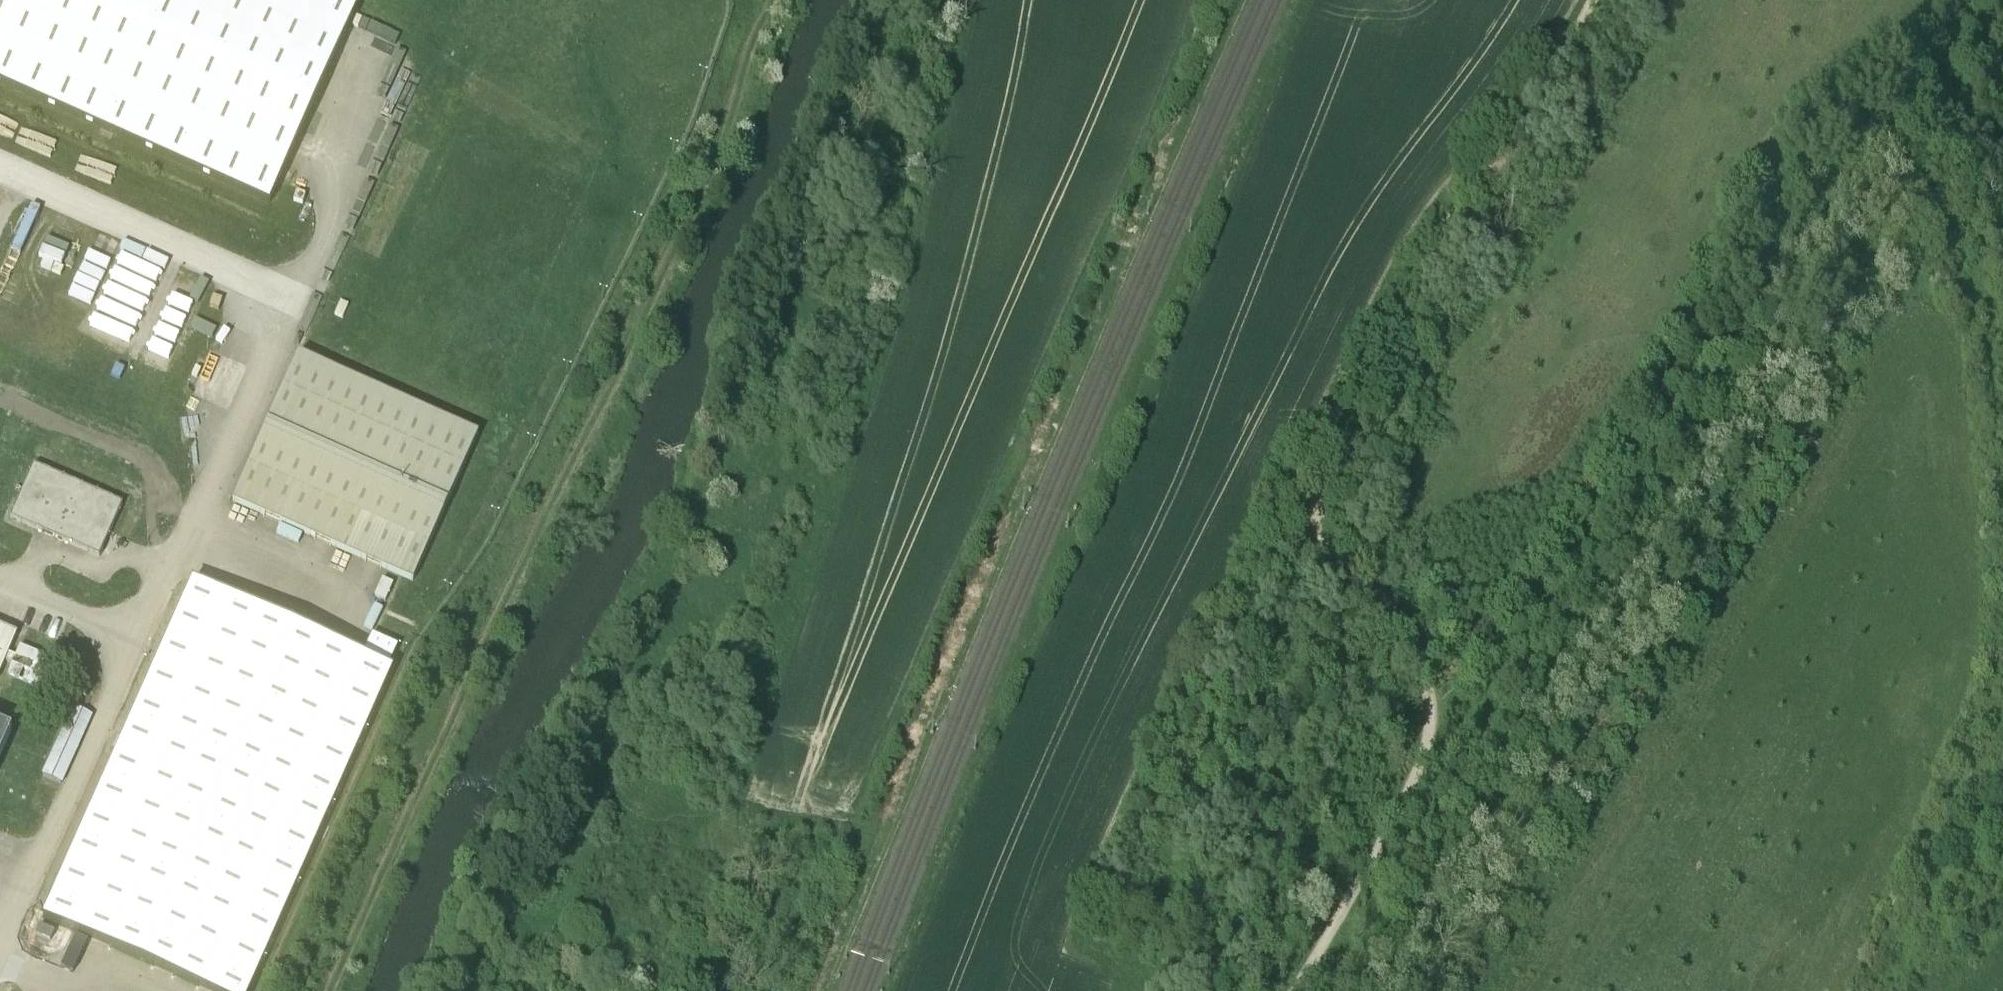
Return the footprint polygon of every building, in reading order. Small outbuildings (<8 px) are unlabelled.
[(353,15),(358,5),(348,0),(0,0),(0,83),(269,203),(280,178),(353,15)] [(25,251),(15,247),(0,288),(0,294),(8,297),(25,251)] [(232,501),(412,582),(478,434),(298,354),(232,501)] [(122,504),(33,465),(10,518),(99,557),(122,504)] [(42,917),(208,990),(249,990),(392,668),(389,666),(397,646),(371,634),(362,654),(192,579),(42,917)] [(4,661),(11,664),(7,675),(12,677),(43,691),(56,662),(19,646),(15,657),(8,654),(17,634),(0,627),(0,671),(4,661)] [(42,774),(63,783),(94,713),(72,704),(42,774)] [(11,730),(0,725),(0,755),(11,730)] [(39,924),(35,933),(50,940),(54,931),(39,924)]
